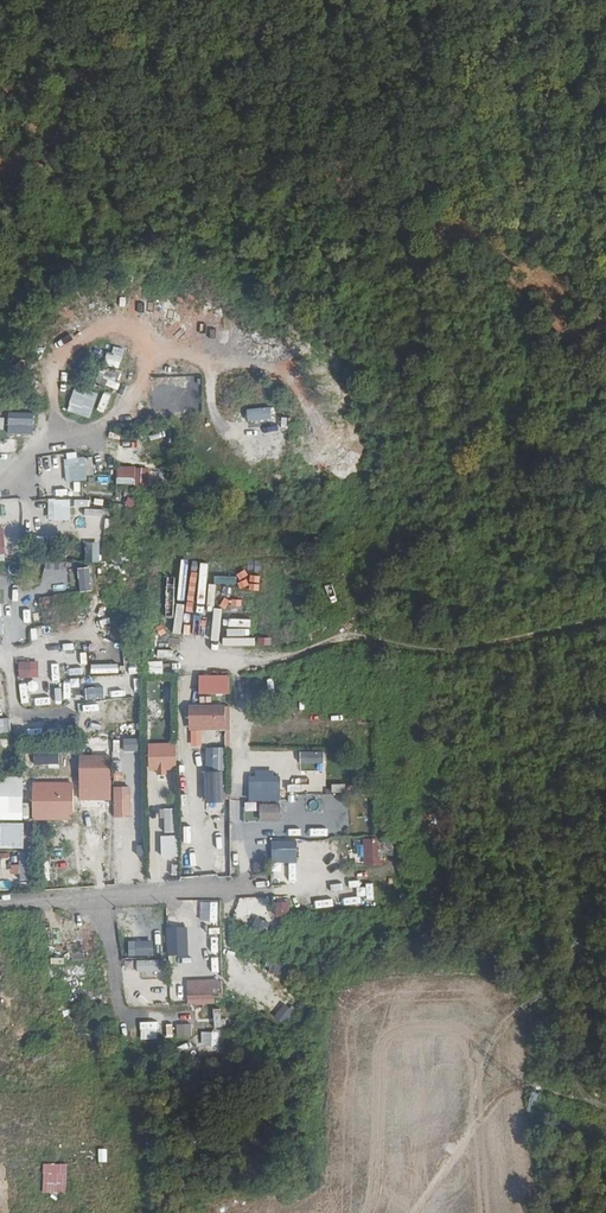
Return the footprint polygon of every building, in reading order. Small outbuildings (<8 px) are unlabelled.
[(111,334),(110,341),(125,345),(127,338),(111,334)] [(104,359),(103,366),(117,369),(119,362),(104,359)] [(100,368),(95,384),(114,390),(120,374),(100,368)] [(74,387),(65,411),(88,419),(97,395),(74,387)] [(96,411),(103,414),(110,394),(103,391),(96,411)] [(162,401),(163,415),(189,414),(189,400),(162,401)] [(7,426),(32,427),(32,413),(7,413),(7,426)] [(0,440),(0,452),(15,452),(14,440),(0,440)] [(139,443),(122,442),(121,460),(138,461),(139,443)] [(66,454),(66,464),(75,463),(75,453),(66,454)] [(66,459),(66,480),(90,481),(90,459),(66,459)] [(115,468),(115,481),(148,481),(148,468),(115,468)] [(114,493),(114,482),(89,481),(89,493),(114,493)] [(62,486),(45,488),(46,495),(63,493),(62,486)] [(133,510),(136,500),(126,498),(123,507),(133,510)] [(47,520),(69,520),(68,499),(46,499),(47,520)] [(102,534),(104,509),(83,508),(82,512),(73,512),(72,523),(84,523),(84,533),(102,534)] [(100,542),(84,541),(83,561),(99,562),(100,542)] [(73,571),(74,578),(65,578),(66,590),(86,589),(86,570),(73,571)] [(176,599),(175,631),(184,631),(185,600),(176,599)] [(110,633),(83,635),(83,644),(110,642),(110,633)] [(17,678),(37,677),(37,660),(16,661),(17,678)] [(147,660),(147,674),(161,674),(162,661),(147,660)] [(228,674),(197,674),(197,693),(228,694),(228,674)] [(50,702),(59,702),(59,687),(49,687),(50,702)] [(230,708),(239,709),(240,691),(230,690),(230,708)] [(33,705),(49,705),(49,697),(32,698),(33,705)] [(227,727),(228,698),(213,697),(212,726),(227,727)] [(0,718),(0,733),(10,732),(8,717),(0,718)] [(120,752),(138,752),(138,737),(121,737),(120,752)] [(145,742),(146,772),(175,771),(174,742),(145,742)] [(60,748),(32,748),(33,765),(61,764),(60,748)] [(273,760),(272,751),(256,752),(257,762),(273,760)] [(77,754),(76,780),(108,781),(109,754),(77,754)] [(221,770),(202,771),(203,803),(222,802),(221,770)] [(307,773),(308,790),(323,790),(323,773),(307,773)] [(21,820),(22,777),(0,776),(0,820),(21,820)] [(72,819),(72,783),(34,784),(34,819),(72,819)] [(286,792),(299,791),(299,783),(286,784),(286,792)] [(331,783),(330,793),(344,793),(345,784),(331,783)] [(129,817),(129,785),(112,785),(112,817),(129,817)] [(274,804),(274,786),(262,786),(262,804),(274,804)] [(162,789),(144,789),(144,806),(162,806),(162,789)] [(243,802),(243,810),(255,810),(255,801),(243,802)] [(280,820),(280,805),(261,805),(261,821),(280,820)] [(174,832),(175,808),(162,808),(161,831),(174,832)] [(244,820),(257,820),(256,811),(244,812),(244,820)] [(24,848),(24,823),(0,822),(0,847),(24,848)] [(379,838),(354,839),(355,865),(380,865),(379,838)] [(17,864),(10,864),(11,881),(29,880),(28,853),(17,853),(17,864)] [(42,880),(49,880),(48,861),(40,861),(42,880)] [(251,863),(253,873),(265,870),(263,861),(251,863)] [(280,863),(273,863),(274,871),(299,869),(298,861),(280,863)] [(353,891),(348,891),(348,899),(367,898),(366,876),(353,877),(353,891)] [(309,902),(321,901),(320,894),(308,895),(309,902)] [(287,901),(273,902),(274,914),(288,913),(287,901)] [(185,927),(166,927),(167,945),(186,945),(185,927)] [(134,956),(152,955),(151,940),(133,941),(134,956)] [(157,971),(157,959),(135,960),(135,972),(157,971)] [(223,997),(221,985),(212,986),(213,988),(188,989),(189,1003),(214,1002),(213,998),(223,997)] [(141,987),(141,1004),(156,1003),(156,987),(141,987)] [(211,1009),(212,1028),(220,1027),(219,1009),(211,1009)] [(190,1023),(175,1023),(175,1036),(191,1036),(190,1023)] [(203,1023),(191,1024),(191,1032),(203,1031),(203,1023)] [(127,1028),(128,1045),(146,1045),(146,1027),(127,1028)] [(91,1179),(110,1178),(109,1151),(90,1151),(91,1179)]
